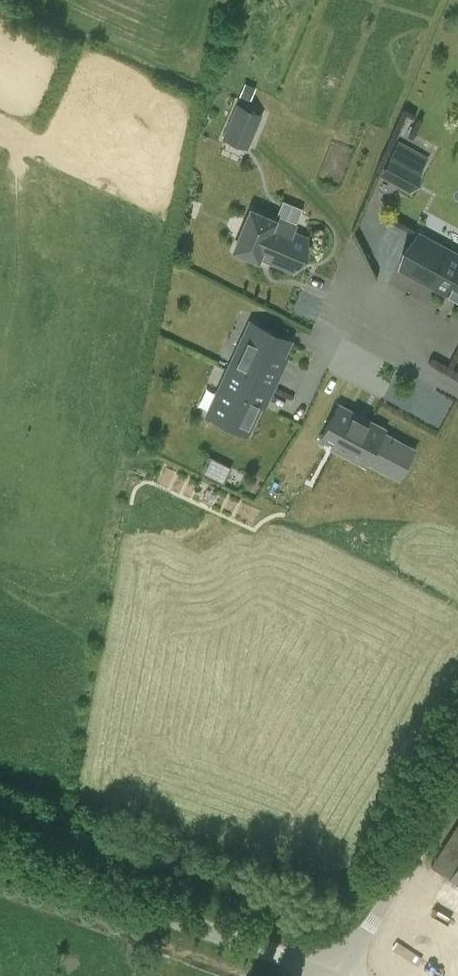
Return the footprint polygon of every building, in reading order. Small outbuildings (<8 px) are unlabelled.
[(245,82),(240,96),(251,101),(257,87),(245,82)] [(261,114),(239,105),(225,138),(247,148),(261,114)] [(398,140),(379,175),(410,192),(429,157),(398,140)] [(261,256),(294,270),(307,240),(292,234),(295,225),(276,217),(275,219),(251,210),(235,251),(259,261),(261,256)] [(399,268),(457,300),(457,252),(419,231),(399,268)] [(265,377),(291,390),(307,356),(281,344),(265,377)] [(291,390),(265,377),(249,411),(275,424),(291,390)] [(330,403),(314,433),(377,467),(393,436),(362,419),(364,415),(348,406),(346,411),(330,403)] [(206,470),(229,480),(236,465),(213,455),(206,470)] [(449,877),(457,883),(457,864),(449,877)]
